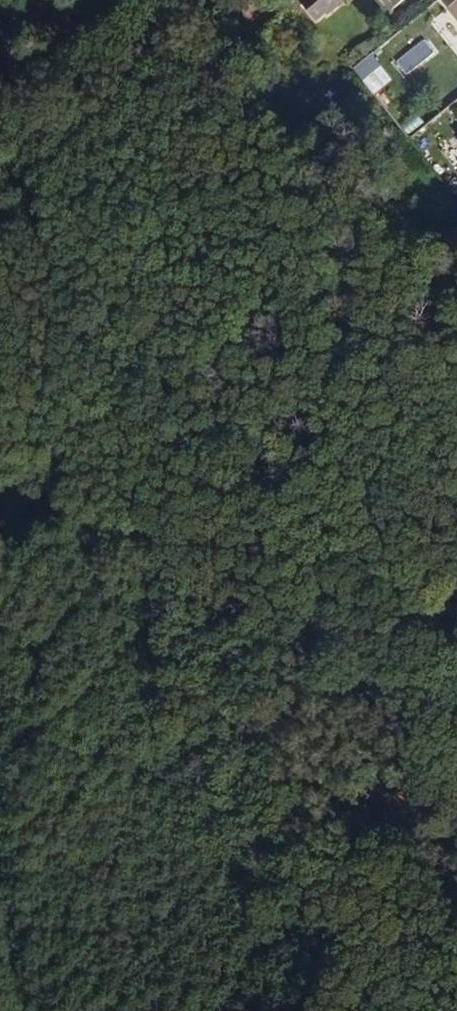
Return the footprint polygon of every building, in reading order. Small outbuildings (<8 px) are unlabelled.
[(312,14),(330,0),(302,0),(312,14)] [(381,11),(395,0),(373,0),(381,11)] [(426,42),(398,56),(404,69),(432,55),(426,42)] [(373,52),(353,66),(373,94),(393,80),(373,52)] [(448,107),(456,119),(456,100),(448,107)]
